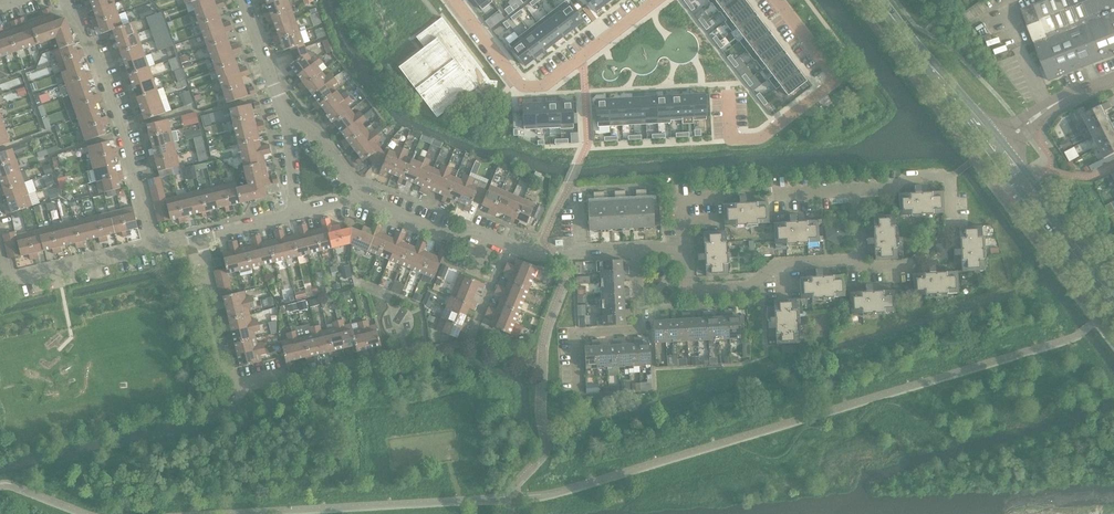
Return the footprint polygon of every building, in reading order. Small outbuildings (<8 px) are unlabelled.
[(85,1),(87,5),(92,3),(94,11),(115,3),(113,0),(89,0),(85,1)] [(192,1),(192,2),(196,13),(216,6),(217,10),(221,8),(218,0),(214,2),(214,0),(196,0),(192,1)] [(266,18),(292,9),(289,0),(282,0),(268,5),(270,12),(265,14),(266,18)] [(482,10),(492,2),(491,0),(475,0),(482,10)] [(567,0),(557,8),(573,29),(583,21),(567,0)] [(595,12),(605,4),(601,0),(586,0),(595,12)] [(711,3),(711,4),(712,3),(719,12),(735,0),(715,0),(711,3)] [(719,12),(719,13),(720,12),(727,20),(725,22),(748,5),(744,0),(735,0),(719,12)] [(1034,5),(1022,10),(1034,41),(1049,81),(1062,76),(1062,75),(1113,55),(1113,0),(1048,0),(1034,5)] [(92,20),(93,24),(119,15),(115,3),(94,11),(97,18),(92,20)] [(748,5),(725,22),(732,32),(755,14),(748,5)] [(151,6),(143,9),(146,17),(154,14),(151,6)] [(216,6),(196,13),(200,24),(220,17),(217,10),(216,6)] [(510,6),(505,10),(509,15),(514,11),(511,7),(510,6)] [(557,8),(547,15),(563,36),(573,29),(557,8)] [(292,9),(266,18),(268,22),(273,20),(276,28),(296,20),(292,9)] [(161,13),(154,15),(158,26),(165,24),(161,13)] [(755,14),(732,32),(733,32),(737,29),(743,38),(739,41),(740,41),(763,24),(755,14)] [(119,15),(93,24),(94,28),(100,26),(102,34),(108,32),(108,31),(123,26),(122,26),(119,15)] [(547,15),(538,22),(554,43),(563,36),(547,15)] [(42,20),(31,23),(39,44),(56,37),(60,48),(74,43),(72,36),(73,36),(74,33),(73,29),(71,28),(69,29),(65,18),(55,22),(53,16),(46,18),(49,24),(44,26),(42,20)] [(220,17),(200,24),(204,35),(224,28),(225,32),(229,31),(226,23),(222,24),(220,17)] [(424,48),(398,67),(437,117),(463,98),(471,108),(497,89),(497,81),(490,80),(442,18),(416,37),(424,48)] [(273,37),(274,41),(300,32),(296,20),(276,28),(278,35),(273,37)] [(108,31),(108,32),(109,35),(114,33),(117,41),(137,33),(133,22),(122,26),(123,26),(108,31)] [(538,22),(528,30),(544,51),(554,43),(538,22)] [(31,23),(20,27),(27,48),(39,44),(31,23)] [(160,33),(162,37),(169,35),(168,33),(165,24),(158,26),(160,33)] [(763,24),(740,41),(747,51),(770,33),(763,24)] [(20,27),(9,31),(16,52),(27,48),(20,27)] [(224,28),(204,35),(208,47),(228,39),(225,32),(224,28)] [(323,28),(315,31),(318,38),(326,36),(325,33),(323,28)] [(528,30),(519,37),(534,58),(544,51),(528,30)] [(0,35),(0,41),(5,56),(16,52),(9,31),(0,35)] [(300,32),(274,41),(276,45),(281,43),(284,51),(304,43),(300,32)] [(114,50),(116,54),(141,45),(137,33),(117,41),(120,48),(114,50)] [(770,33),(747,51),(754,60),(777,43),(770,33)] [(166,48),(173,46),(169,35),(162,37),(166,48)] [(519,37),(509,44),(525,65),(534,58),(519,37)] [(228,39),(208,47),(212,58),(232,51),(233,55),(237,53),(234,45),(230,47),(228,39)] [(54,50),(58,62),(84,53),(82,49),(77,51),(74,43),(60,48),(54,50)] [(777,43),(754,60),(754,61),(755,60),(762,69),(784,52),(777,43)] [(141,45),(116,54),(117,58),(122,56),(125,63),(145,56),(141,45)] [(173,47),(167,48),(170,56),(176,54),(173,47)] [(295,62),(286,69),(289,72),(293,69),(298,75),(320,58),(317,54),(311,58),(307,52),(306,48),(292,53),(295,62)] [(232,51),(212,58),(216,69),(236,62),(233,55),(232,51)] [(784,52),(762,69),(763,70),(766,67),(772,76),(768,79),(769,79),(792,62),(784,52)] [(84,53),(58,62),(62,73),(82,66),(80,59),(85,57),(84,53)] [(122,72),(124,76),(149,67),(145,56),(125,63),(128,70),(122,72)] [(177,57),(169,60),(173,71),(174,71),(181,69),(177,57)] [(320,58),(298,75),(302,81),(298,85),(301,88),(322,72),(318,66),(323,62),(320,58)] [(236,62),(216,69),(220,80),(240,73),(241,77),(245,76),(242,68),(238,69),(236,62)] [(792,62),(769,79),(776,89),(799,71),(792,62)] [(82,66),(62,73),(66,84),(92,75),(90,71),(85,73),(82,66)] [(149,67),(124,76),(125,80),(130,78),(133,86),(153,78),(149,67)] [(181,69),(174,71),(178,82),(185,80),(181,69)] [(799,71),(776,89),(780,86),(788,96),(806,81),(799,71)] [(322,72),(301,88),(303,92),(308,88),(312,94),(334,77),(331,73),(326,77),(322,72)] [(240,73),(220,80),(224,91),(244,84),(241,77),(240,73)] [(92,75),(66,84),(70,96),(90,88),(88,81),(93,79),(92,75)] [(334,77),(312,94),(317,100),(312,104),(315,107),(337,91),(333,85),(338,81),(334,77)] [(130,95),(132,99),(157,90),(153,78),(133,86),(136,93),(130,95)] [(244,84),(224,91),(228,103),(248,96),(244,84)] [(25,87),(19,89),(21,96),(27,94),(25,87)] [(90,88),(70,96),(74,107),(100,98),(98,94),(93,96),(90,88)] [(157,90),(132,99),(133,103),(138,101),(141,108),(161,101),(157,90)] [(337,91),(315,107),(318,111),(322,107),(327,113),(349,96),(346,92),(340,96),(337,91)] [(48,93),(39,96),(42,104),(51,100),(48,93)] [(705,94),(693,95),(695,120),(706,120),(705,94)] [(693,95),(681,96),(682,117),(693,116),(693,120),(695,120),(693,95)] [(349,96),(327,113),(331,119),(327,123),(330,126),(351,110),(347,104),(352,100),(349,96)] [(669,96),(657,97),(659,123),(671,123),(671,121),(671,120),(669,96)] [(681,96),(669,96),(671,120),(682,119),(682,117),(681,96)] [(657,97),(645,98),(647,124),(659,123),(657,97)] [(100,98),(74,107),(78,118),(98,111),(96,104),(101,102),(100,98)] [(633,98),(622,99),(623,125),(635,125),(633,98)] [(645,98),(633,98),(635,125),(647,124),(645,98)] [(622,99),(610,100),(611,126),(623,125),(622,99)] [(610,100),(595,101),(597,123),(598,123),(598,127),(611,126),(610,100)] [(161,101),(141,108),(144,115),(138,117),(140,122),(165,113),(161,101)] [(560,102),(548,103),(549,128),(560,128),(560,129),(561,129),(560,102)] [(572,102),(560,102),(561,129),(574,128),(572,102)] [(1083,115),(1089,126),(1109,116),(1106,111),(1112,108),(1109,102),(1100,106),(1083,115)] [(548,103),(535,104),(537,129),(549,128),(548,103)] [(230,109),(233,121),(254,116),(251,104),(230,109)] [(535,104),(523,104),(525,130),(537,129),(535,104)] [(351,110),(330,126),(332,130),(337,126),(341,132),(363,115),(360,111),(355,115),(351,110)] [(98,111),(78,118),(82,129),(108,120),(106,116),(101,118),(98,111)] [(196,112),(186,115),(188,125),(199,122),(196,112)] [(363,115),(341,132),(346,138),(341,142),(344,145),(366,129),(362,123),(367,120),(363,115)] [(254,116),(233,121),(236,132),(257,127),(258,132),(262,131),(260,122),(256,123),(254,116)] [(1089,126),(1094,137),(1113,127),(1113,122),(1112,123),(1109,116),(1089,126)] [(144,133),(145,138),(171,131),(168,119),(147,124),(149,132),(144,133)] [(108,120),(82,129),(86,141),(106,134),(104,126),(109,124),(108,120)] [(257,127),(236,132),(239,144),(259,139),(258,132),(257,127)] [(1094,137),(1099,147),(1113,140),(1113,127),(1094,137)] [(366,129),(344,145),(347,149),(351,145),(356,151),(378,134),(375,130),(370,134),(366,129)] [(171,131),(145,138),(146,142),(151,140),(153,148),(174,143),(179,142),(176,130),(171,131)] [(0,133),(0,146),(10,142),(6,131),(0,133)] [(191,131),(185,132),(186,139),(193,137),(191,131)] [(378,134),(356,151),(360,157),(356,161),(359,164),(369,157),(374,164),(383,152),(376,142),(381,139),(378,134)] [(203,138),(197,140),(199,149),(205,148),(203,138)] [(259,139),(239,144),(241,156),(262,151),(263,155),(267,154),(265,146),(261,146),(259,139)] [(1099,147),(1105,158),(1105,159),(1109,156),(1113,154),(1113,140),(1099,147)] [(88,146),(91,158),(117,152),(116,148),(111,149),(109,141),(88,146)] [(149,157),(150,161),(177,155),(174,143),(153,148),(155,155),(149,157)] [(393,174),(403,148),(398,146),(396,152),(389,150),(388,154),(383,152),(374,164),(382,167),(379,175),(383,176),(385,171),(393,174)] [(403,148),(393,174),(400,177),(398,182),(401,184),(412,159),(406,156),(408,150),(403,148)] [(16,160),(12,149),(0,153),(0,166),(16,160)] [(206,150),(199,152),(202,161),(208,160),(206,150)] [(262,151),(241,156),(244,167),(265,162),(263,155),(262,151)] [(117,152),(91,158),(94,170),(115,165),(113,157),(118,156),(117,152)] [(177,155),(150,161),(151,165),(157,164),(159,171),(166,170),(171,169),(172,168),(178,167),(180,166),(177,155)] [(412,159),(401,184),(405,186),(408,180),(415,183),(425,158),(420,156),(418,161),(412,159)] [(58,157),(52,158),(55,167),(60,166),(58,157)] [(425,158),(415,183),(422,186),(420,192),(424,193),(434,168),(428,166),(430,160),(425,158)] [(0,166),(0,178),(0,179),(20,171),(16,160),(0,166)] [(249,185),(238,188),(237,188),(241,203),(248,201),(249,203),(251,204),(255,203),(256,201),(256,199),(267,196),(264,186),(270,184),(265,162),(244,167),(249,185)] [(50,164),(43,166),(46,175),(51,173),(53,172),(52,168),(50,164)] [(115,165),(94,170),(97,181),(123,175),(122,171),(117,172),(115,165)] [(434,168),(424,193),(427,195),(430,190),(437,193),(447,167),(442,165),(440,171),(434,168)] [(195,166),(186,168),(188,177),(197,175),(196,171),(195,166)] [(178,167),(172,168),(173,174),(173,176),(180,174),(178,167)] [(447,167),(437,193),(444,196),(442,201),(446,202),(456,177),(450,175),(452,169),(447,167)] [(24,183),(20,171),(0,179),(3,186),(0,187),(0,191),(24,183)] [(456,177),(446,202),(450,204),(452,199),(459,202),(469,176),(464,174),(462,180),(456,177)] [(123,175),(97,181),(100,193),(120,188),(119,181),(124,179),(123,175)] [(148,179),(150,186),(162,183),(160,176),(148,179)] [(459,202),(466,205),(464,210),(468,212),(473,201),(479,203),(487,183),(480,180),(477,186),(472,184),(474,178),(469,176),(459,202)] [(53,177),(45,179),(48,186),(55,184),(53,177)] [(236,182),(224,185),(230,211),(235,210),(233,205),(241,203),(237,188),(238,188),(236,182)] [(0,191),(0,195),(0,196),(6,194),(8,201),(28,194),(24,183),(0,191)] [(162,183),(150,186),(151,192),(163,189),(162,183)] [(224,185),(213,187),(218,208),(225,207),(226,212),(230,211),(224,185)] [(490,185),(482,205),(490,208),(488,213),(491,215),(502,190),(490,185)] [(906,193),(899,194),(900,215),(944,213),(943,191),(926,192),(925,185),(905,186),(906,193)] [(213,187),(201,190),(207,217),(211,216),(210,210),(218,208),(213,187)] [(56,188),(49,190),(52,199),(59,197),(56,188)] [(123,188),(116,190),(118,197),(125,195),(123,188)] [(163,189),(151,192),(153,198),(165,195),(163,189)] [(636,197),(631,198),(633,228),(643,227),(641,189),(636,190),(636,197)] [(647,189),(641,189),(643,227),(655,227),(655,226),(653,199),(652,199),(652,196),(647,197),(647,189)] [(201,190),(189,193),(194,214),(202,212),(203,218),(207,217),(201,190)] [(502,190),(491,215),(495,216),(498,211),(505,214),(513,194),(502,190)] [(626,190),(620,191),(622,229),(633,228),(631,198),(626,198),(626,190)] [(615,198),(610,199),(612,229),(622,229),(620,191),(615,191),(615,198)] [(587,203),(588,203),(590,230),(601,230),(599,192),(594,192),(594,200),(586,200),(587,203)] [(604,192),(599,192),(601,230),(612,229),(610,199),(605,199),(604,192)] [(189,193),(178,196),(184,222),(188,221),(187,216),(194,214),(189,193)] [(28,194),(8,201),(11,208),(6,210),(7,215),(33,206),(28,194)] [(513,194),(505,214),(512,217),(510,222),(514,224),(524,199),(513,194)] [(166,199),(165,195),(153,198),(154,204),(166,201),(166,199)] [(730,197),(731,204),(724,204),(725,226),(769,223),(768,201),(751,202),(750,195),(730,197)] [(178,196),(166,199),(166,201),(168,207),(169,213),(171,220),(179,218),(180,223),(184,222),(178,196)] [(652,196),(652,199),(653,199),(655,226),(661,226),(659,196),(652,196)] [(524,199),(514,224),(517,226),(520,220),(527,223),(535,204),(524,199)] [(154,204),(156,210),(168,207),(166,201),(154,204)] [(53,202),(46,204),(48,211),(55,209),(53,202)] [(133,207),(121,210),(127,236),(131,235),(130,229),(138,228),(133,207)] [(157,216),(169,213),(168,207),(156,210),(157,216)] [(121,210),(109,212),(114,233),(122,232),(123,237),(127,236),(121,210)] [(109,212),(98,215),(104,242),(108,241),(107,235),(114,233),(109,212)] [(157,216),(159,222),(171,220),(169,213),(157,216)] [(781,222),(774,223),(775,244),(819,242),(818,220),(801,221),(801,214),(781,215),(781,222)] [(98,215),(86,218),(91,239),(99,237),(100,243),(104,242),(98,215)] [(895,215),(873,216),(874,233),(867,233),(868,253),(875,253),(876,260),(897,259),(895,215)] [(86,218),(74,221),(81,247),(85,246),(84,241),(91,239),(86,218)] [(826,239),(838,245),(849,238),(848,225),(837,219),(826,226),(826,239)] [(74,221),(63,224),(68,245),(75,243),(77,248),(81,247),(74,221)] [(323,228),(316,230),(321,251),(332,248),(327,227),(331,226),(330,222),(322,224),(323,228)] [(63,224),(51,226),(58,253),(62,252),(60,246),(68,245),(63,224)] [(339,224),(331,226),(327,227),(332,248),(350,244),(367,251),(376,231),(379,233),(381,229),(373,226),(372,229),(364,226),(361,232),(352,228),(341,230),(339,224)] [(51,226),(40,229),(45,250),(52,248),(54,254),(58,253),(51,226)] [(981,226),(960,227),(961,242),(954,242),(955,264),(962,264),(962,271),(984,270),(981,226)] [(300,234),(293,236),(298,256),(309,253),(304,233),(308,232),(307,228),(299,230),(300,234)] [(40,229),(28,232),(34,259),(39,257),(37,252),(45,250),(40,229)] [(316,230),(308,232),(304,233),(309,253),(321,251),(316,230)] [(3,234),(5,240),(17,237),(16,235),(15,231),(3,234)] [(376,231),(367,251),(378,255),(387,236),(379,233),(376,231)] [(725,231),(704,232),(705,249),(698,249),(699,269),(706,269),(706,276),(728,275),(725,231)] [(18,244),(20,250),(21,256),(29,254),(30,260),(34,259),(28,232),(16,235),(17,237),(18,244)] [(277,239),(269,241),(274,262),(286,259),(281,238),(285,237),(284,233),(276,235),(277,239)] [(394,238),(387,236),(378,255),(390,260),(398,240),(402,242),(403,238),(395,235),(394,238)] [(293,236),(285,237),(281,238),(286,259),(298,256),(293,236)] [(17,237),(5,240),(6,246),(18,244),(17,237)] [(253,245),(246,247),(251,268),(263,265),(258,244),(262,243),(261,239),(252,241),(253,245)] [(398,240),(390,260),(401,264),(409,245),(402,242),(398,240)] [(262,243),(258,244),(263,265),(274,262),(269,241),(262,243)] [(18,244),(6,246),(8,253),(20,250),(18,244)] [(416,248),(409,245),(401,264),(412,269),(420,249),(424,251),(425,247),(417,244),(416,248)] [(223,253),(226,268),(228,273),(240,270),(235,250),(239,249),(238,245),(229,247),(230,251),(223,253)] [(246,247),(239,249),(235,250),(240,270),(241,276),(252,273),(251,268),(246,247)] [(420,249),(412,269),(423,273),(431,254),(424,251),(420,249)] [(431,254),(423,273),(434,278),(445,251),(441,249),(438,257),(431,254)] [(20,250),(8,253),(9,259),(21,256),(20,250)] [(162,255),(156,256),(158,264),(164,262),(162,255)] [(222,266),(221,258),(213,260),(215,268),(222,266)] [(515,266),(513,270),(533,278),(538,267),(518,259),(515,266)] [(600,261),(600,272),(628,271),(628,267),(622,267),(622,260),(600,261)] [(443,264),(441,270),(447,272),(449,267),(443,264)] [(515,266),(511,265),(508,272),(512,274),(509,281),(528,289),(533,278),(513,270),(515,266)] [(920,273),(913,273),(914,295),(958,293),(957,271),(940,272),(940,265),(920,266),(920,273)] [(215,271),(216,277),(228,275),(228,273),(226,268),(215,271)] [(807,277),(800,277),(801,299),(845,296),(844,275),(827,276),(827,269),(806,270),(807,277)] [(599,279),(599,283),(623,282),(623,275),(628,275),(628,271),(600,272),(601,279),(599,279)] [(460,274),(455,285),(475,293),(478,286),(483,288),(485,284),(460,274)] [(228,275),(216,277),(218,284),(229,281),(228,275)] [(229,281),(218,284),(219,290),(231,287),(229,281)] [(394,281),(390,290),(401,295),(405,285),(394,281)] [(509,281),(506,288),(504,292),(524,300),(528,289),(509,281)] [(623,282),(599,283),(599,287),(601,287),(602,293),(629,292),(629,288),(624,288),(623,282)] [(857,292),(850,292),(851,314),(895,311),(894,290),(877,291),(877,284),(856,285),(857,292)] [(455,285),(451,296),(476,306),(477,302),(472,300),(475,293),(455,285)] [(585,286),(577,286),(577,295),(583,294),(585,294),(585,286)] [(231,287),(219,290),(221,297),(233,294),(231,287)] [(506,288),(502,287),(499,294),(502,296),(499,303),(519,311),(524,300),(504,292),(506,288)] [(233,294),(221,297),(218,297),(219,302),(225,301),(226,308),(254,302),(252,296),(246,298),(244,291),(233,294)] [(428,292),(425,298),(432,301),(435,295),(428,292)] [(600,300),(600,304),(624,303),(624,296),(630,296),(629,292),(602,293),(602,300),(600,300)] [(415,293),(412,299),(420,303),(423,296),(415,293)] [(451,296),(446,307),(466,315),(469,308),(474,310),(476,306),(451,296)] [(272,297),(260,300),(262,308),(274,305),(272,297)] [(425,298),(423,304),(424,304),(430,307),(432,301),(425,298)] [(318,299),(309,301),(310,307),(319,305),(318,299)] [(769,314),(769,315),(769,319),(771,318),(771,322),(768,322),(769,337),(776,337),(777,344),(798,342),(796,299),(774,300),(774,306),(768,306),(768,314),(769,314)] [(306,301),(298,303),(300,310),(307,308),(306,301)] [(223,317),(224,321),(250,315),(249,308),(255,307),(254,302),(226,308),(228,316),(223,317)] [(297,303),(289,305),(290,312),(298,310),(297,303)] [(496,310),(495,314),(514,322),(519,311),(499,303),(496,310)] [(624,303),(600,304),(600,308),(602,308),(603,314),(630,313),(630,309),(625,309),(624,303)] [(446,307),(441,318),(467,328),(468,324),(463,322),(466,315),(446,307)] [(496,310),(493,309),(489,317),(493,318),(490,326),(510,334),(514,322),(495,314),(496,310)] [(725,317),(718,317),(719,341),(724,341),(723,339),(730,339),(728,311),(724,311),(725,317)] [(732,311),(728,311),(730,339),(741,338),(740,316),(733,316),(732,311)] [(703,318),(697,318),(698,340),(709,340),(707,312),(703,312),(703,318)] [(711,312),(707,312),(709,340),(715,339),(715,342),(719,341),(718,317),(711,317),(711,312)] [(630,313),(603,314),(603,320),(598,321),(598,326),(625,324),(625,317),(631,317),(630,313)] [(682,319),(675,319),(677,344),(681,344),(681,341),(687,341),(686,313),(682,314),(682,319)] [(690,313),(686,313),(687,341),(698,340),(697,318),(690,319),(690,313)] [(666,342),(665,314),(661,315),(661,320),(654,321),(655,343),(666,342)] [(669,314),(665,314),(666,342),(672,342),(673,344),(677,344),(675,319),(669,320),(669,314)] [(250,315),(224,321),(225,325),(230,324),(232,331),(259,325),(258,319),(252,321),(250,315)] [(467,328),(441,318),(437,330),(457,338),(460,330),(465,332),(467,328)] [(343,319),(338,320),(344,347),(352,346),(353,351),(357,350),(358,357),(359,356),(351,324),(345,325),(343,319)] [(334,328),(328,330),(334,356),(338,355),(337,349),(344,347),(338,320),(332,322),(334,328)] [(368,320),(363,321),(369,348),(377,346),(378,352),(382,351),(376,324),(369,326),(368,320)] [(351,324),(359,356),(363,355),(362,350),(369,348),(363,321),(357,322),(359,329),(353,330),(351,324)] [(229,340),(230,344),(256,338),(254,332),(261,330),(259,325),(232,331),(234,339),(229,340)] [(316,326),(315,326),(321,353),(329,351),(330,357),(334,356),(328,330),(321,331),(320,325),(316,326)] [(311,334),(304,335),(311,361),(315,360),(314,355),(321,353),(315,326),(309,327),(311,334)] [(297,330),(291,332),(298,359),(305,357),(307,362),(311,361),(304,335),(298,337),(297,330)] [(298,359),(291,332),(286,333),(288,339),(281,341),(287,367),(292,366),(290,361),(298,359)] [(256,338),(230,344),(231,348),(236,347),(238,355),(265,348),(264,343),(257,344),(256,338)] [(634,344),(628,344),(629,369),(633,368),(633,366),(639,366),(638,338),(634,338),(634,344)] [(642,338),(638,338),(639,366),(646,365),(646,368),(651,367),(651,365),(649,343),(642,343),(642,338)] [(613,345),(606,345),(608,370),(612,369),(612,367),(618,367),(617,339),(613,339),(613,345)] [(621,339),(617,339),(618,367),(625,367),(625,369),(629,369),(628,344),(621,345),(621,339)] [(597,368),(596,340),(592,341),(592,346),(585,347),(586,369),(586,371),(591,371),(591,368),(597,368)] [(600,340),(596,340),(597,368),(603,368),(604,370),(608,370),(606,345),(600,346),(600,340)] [(796,345),(782,346),(782,354),(789,353),(796,353),(796,351),(796,345)] [(265,348),(238,355),(240,362),(234,363),(235,368),(262,361),(260,355),(266,353),(265,348)] [(673,355),(667,355),(668,366),(673,366),(678,366),(678,359),(677,355),(673,355)] [(630,382),(621,383),(622,391),(630,391),(630,382)]
